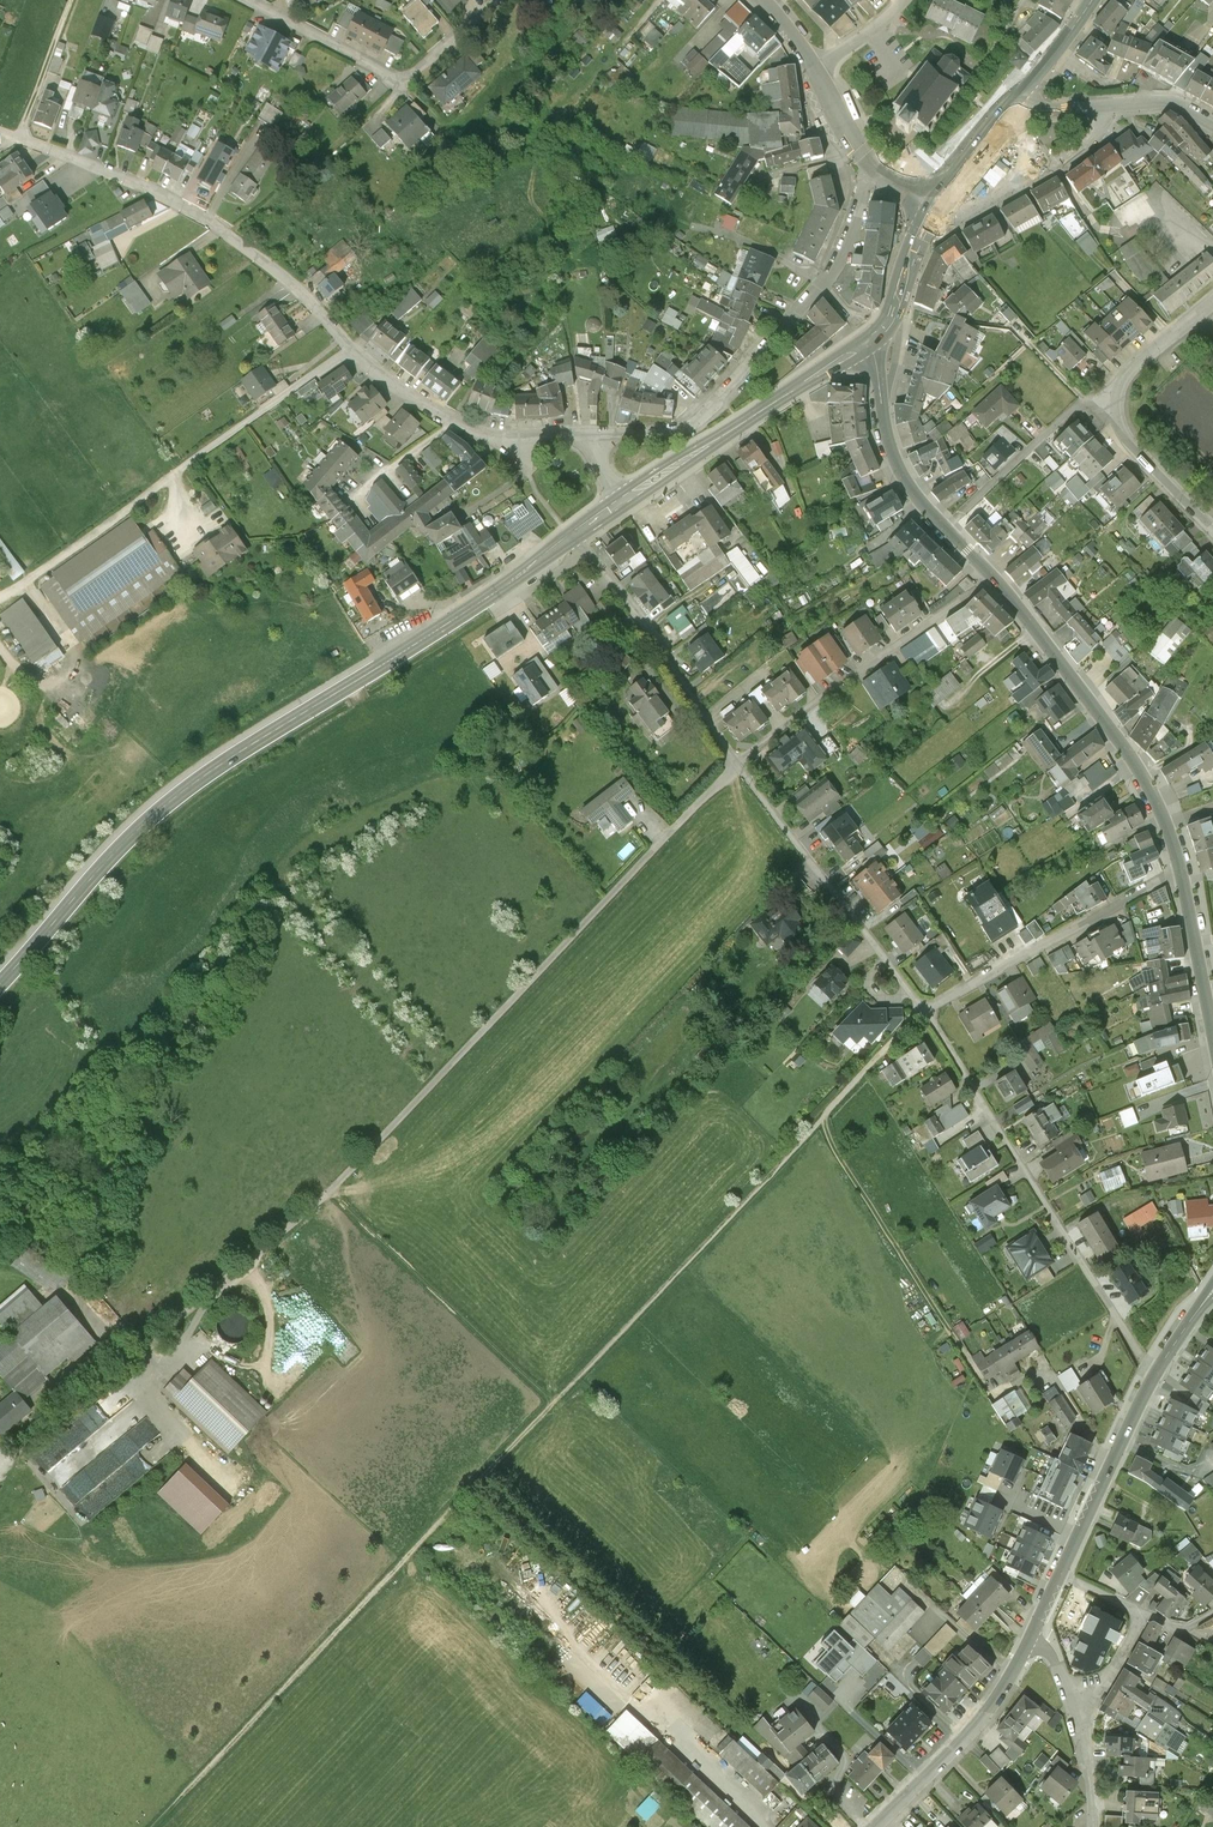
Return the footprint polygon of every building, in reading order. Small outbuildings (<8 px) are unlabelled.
[(135,1),(154,9),(157,0),(136,0),(135,1)] [(188,0),(175,0),(167,20),(184,27),(188,18),(194,2),(188,0)] [(303,12),(314,7),(315,9),(324,5),(323,2),(327,0),(298,0),(303,12)] [(414,7),(419,1),(427,10),(433,6),(428,0),(408,0),(414,7)] [(450,16),(460,8),(459,7),(467,0),(436,0),(450,16)] [(698,0),(677,0),(683,5),(679,10),(685,15),(698,0)] [(715,10),(703,0),(698,0),(685,15),(699,28),(715,10)] [(815,15),(831,0),(801,0),(815,15)] [(840,0),(831,0),(815,15),(832,33),(853,13),(840,0)] [(853,13),(866,1),(865,0),(840,0),(853,13)] [(946,0),(936,0),(927,19),(941,26),(939,30),(949,35),(951,31),(953,32),(952,36),(971,46),(985,18),(966,8),(965,9),(946,0)] [(1040,7),(1059,18),(1070,0),(1044,0),(1040,7)] [(427,10),(419,1),(414,7),(403,15),(425,41),(435,33),(433,30),(439,25),(427,10)] [(349,5),(346,11),(355,16),(358,9),(349,5)] [(1130,18),(1115,5),(1095,28),(1110,41),(1130,18)] [(739,38),(755,22),(739,6),(723,22),(725,24),(739,38)] [(342,26),(350,31),(356,19),(348,14),(342,26)] [(229,24),(205,15),(201,24),(197,36),(221,45),(229,24)] [(376,25),(358,15),(356,19),(350,31),(346,36),(364,46),(376,25)] [(1059,30),(1038,15),(1025,29),(1029,33),(1018,44),(1033,58),(1059,30)] [(201,24),(188,18),(184,27),(182,33),(196,38),(197,36),(201,24)] [(116,24),(104,19),(95,41),(108,46),(116,24)] [(775,43),(755,22),(739,38),(737,39),(747,50),(757,60),(775,43)] [(739,38),(725,24),(686,62),(700,76),(711,65),(737,39),(739,38)] [(394,35),(376,25),(364,46),(382,56),(385,51),(392,38),(394,35)] [(1110,52),(1127,58),(1134,42),(1137,33),(1124,27),(1117,37),(1110,52)] [(148,53),(153,38),(155,34),(141,29),(136,43),(141,45),(139,50),(148,53)] [(280,77),(295,47),(262,30),(249,56),(256,59),(254,64),(280,77)] [(165,42),(153,38),(148,53),(160,57),(165,42)] [(385,51),(396,58),(404,44),(392,38),(385,51)] [(737,60),(747,50),(737,39),(711,65),(736,90),(751,75),(737,60)] [(1110,54),(1092,40),(1077,58),(1105,80),(1116,68),(1106,59),(1110,54)] [(1154,50),(1134,42),(1127,58),(1146,65),(1154,50)] [(1196,62),(1159,42),(1154,50),(1146,65),(1143,71),(1178,89),(1196,62)] [(113,54),(124,58),(128,47),(117,44),(113,54)] [(934,51),(923,66),(924,67),(926,68),(920,76),(917,74),(915,76),(918,78),(912,85),(909,83),(908,85),(910,88),(905,95),(902,93),(900,95),(903,97),(897,105),(894,103),(892,105),(895,108),(893,110),(895,111),(893,112),(898,116),(896,118),(897,121),(898,122),(896,125),(908,135),(913,128),(921,134),(923,132),(924,133),(925,132),(927,134),(929,132),(926,130),(933,121),(936,123),(937,122),(934,120),(940,112),(943,114),(944,112),(942,110),(948,102),(950,104),(951,103),(949,101),(956,92),(958,94),(960,92),(957,90),(959,88),(961,84),(963,85),(970,77),(962,71),(959,71),(957,65),(960,64),(959,62),(957,63),(952,60),(953,58),(951,57),(950,59),(945,60),(945,58),(942,58),(934,51)] [(1016,54),(1008,64),(1012,67),(1014,69),(1019,73),(1027,63),(1016,54)] [(1212,83),(1212,82),(1202,76),(1211,61),(1201,54),(1196,62),(1178,89),(1201,103),(1212,83)] [(484,78),(467,58),(428,92),(446,113),(460,101),(459,99),(484,78)] [(52,77),(59,80),(65,65),(58,62),(52,77)] [(800,103),(796,69),(776,71),(776,74),(763,76),(765,88),(762,88),(764,103),(770,102),(771,107),(800,103)] [(86,75),(75,106),(85,110),(94,114),(104,88),(106,82),(86,75)] [(359,76),(353,81),(368,97),(373,93),(359,76)] [(368,97),(353,81),(330,101),(344,117),(368,97)] [(72,86),(63,82),(60,89),(70,92),(72,86)] [(1201,103),(1212,109),(1212,83),(1201,103)] [(94,114),(94,116),(101,118),(100,121),(101,125),(106,126),(109,125),(110,122),(113,123),(118,108),(115,106),(116,104),(115,102),(113,101),(116,92),(104,88),(94,114)] [(54,130),(62,109),(52,106),(55,96),(48,94),(36,124),(54,130)] [(134,109),(135,100),(127,99),(126,108),(134,109)] [(800,103),(771,107),(772,120),(802,115),(800,103)] [(416,105),(410,109),(421,123),(427,118),(416,105)] [(75,106),(70,119),(77,122),(79,117),(82,119),(85,110),(75,106)] [(282,116),(269,108),(260,122),(273,130),(282,116)] [(421,123),(410,109),(388,128),(408,151),(422,139),(430,132),(421,123)] [(751,145),(748,120),(674,111),(671,136),(707,140),(707,137),(729,140),(731,143),(737,144),(751,145)] [(806,143),(802,115),(772,120),(748,120),(751,145),(764,149),(766,157),(795,150),(794,145),(800,145),(800,143),(806,143)] [(1166,130),(1162,134),(1183,154),(1187,158),(1197,147),(1185,128),(1170,116),(1161,125),(1166,130)] [(140,126),(129,122),(118,149),(134,155),(142,136),(137,134),(140,126)] [(96,132),(86,134),(78,154),(83,155),(94,154),(93,149),(100,147),(99,145),(96,132)] [(392,143),(383,132),(373,140),(382,151),(392,143)] [(437,141),(430,132),(422,139),(425,141),(422,143),(428,150),(437,141)] [(1130,132),(1109,146),(1122,165),(1125,169),(1132,164),(1135,167),(1155,152),(1150,147),(1141,137),(1136,140),(1130,132)] [(1183,154),(1162,134),(1152,144),(1150,147),(1155,152),(1158,156),(1161,153),(1162,152),(1174,163),(1183,154)] [(820,142),(799,147),(799,150),(802,163),(809,162),(810,165),(824,161),(820,142)] [(233,153),(217,144),(198,179),(214,188),(233,153)] [(764,158),(766,157),(764,149),(751,145),(737,144),(737,149),(743,151),(761,163),(764,158)] [(1122,165),(1109,146),(1066,176),(1079,195),(1122,165)] [(768,171),(802,163),(799,150),(774,156),(774,159),(766,161),(768,171)] [(176,159),(162,151),(156,161),(159,163),(154,171),(165,178),(176,159)] [(741,155),(724,182),(743,193),(761,163),(743,151),(741,155)] [(16,153),(0,165),(0,184),(13,175),(25,166),(16,153)] [(196,154),(190,163),(192,164),(198,167),(203,159),(196,154)] [(270,164),(257,154),(227,196),(246,209),(260,190),(256,187),(263,178),(261,177),(270,164)] [(1187,158),(1183,154),(1174,163),(1199,189),(1208,180),(1187,158)] [(182,163),(176,159),(165,178),(179,186),(187,173),(192,164),(190,163),(184,159),(182,163)] [(192,164),(187,173),(193,177),(199,168),(198,167),(192,164)] [(34,178),(25,166),(13,175),(22,187),(34,178)] [(812,186),(830,181),(826,167),(808,172),(812,186)] [(22,187),(13,175),(0,184),(0,192),(6,200),(22,187)] [(1089,228),(1058,179),(1046,186),(1033,194),(1045,213),(1051,209),(1071,239),(1089,228)] [(797,182),(782,180),(781,195),(795,197),(797,182)] [(810,187),(816,207),(836,202),(830,181),(812,186),(810,187)] [(743,193),(724,182),(714,198),(733,209),(743,193)] [(213,200),(216,194),(203,187),(200,193),(213,200)] [(55,198),(51,193),(32,207),(50,232),(70,218),(65,211),(67,210),(57,196),(55,198)] [(0,198),(0,218),(3,222),(15,214),(2,197),(0,198)] [(1037,216),(1026,197),(1001,212),(1013,229),(1037,216)] [(1128,204),(1124,198),(1116,203),(1115,201),(1106,207),(1111,215),(1128,204)] [(836,202),(816,207),(807,227),(828,237),(839,214),(836,202)] [(155,220),(147,203),(120,216),(128,233),(155,220)] [(897,208),(869,205),(863,257),(854,256),(852,267),(859,268),(885,272),(887,271),(891,254),(896,227),(897,208)] [(128,233),(120,216),(89,231),(96,247),(110,241),(128,233)] [(1004,237),(993,217),(963,234),(974,251),(975,253),(1004,237)] [(828,237),(807,227),(794,254),(814,264),(828,237)] [(1096,246),(1087,232),(1075,239),(1085,254),(1096,246)] [(954,237),(932,252),(946,265),(957,275),(963,281),(973,273),(970,268),(973,265),(966,256),(968,254),(954,237)] [(1153,274),(1136,240),(1120,248),(1137,281),(1153,274)] [(121,265),(110,241),(96,247),(92,249),(103,273),(121,265)] [(92,254),(87,245),(74,251),(79,260),(92,254)] [(329,267),(327,269),(335,277),(339,274),(346,268),(331,250),(322,258),(321,258),(329,267)] [(752,251),(739,281),(762,291),(764,287),(773,268),(776,261),(752,251)] [(975,253),(974,251),(968,254),(966,256),(973,265),(980,260),(975,253)] [(946,265),(932,252),(919,286),(914,304),(935,311),(940,293),(945,283),(949,285),(957,275),(946,265)] [(694,262),(705,268),(710,259),(699,253),(694,262)] [(212,286),(189,255),(159,277),(176,301),(184,296),(189,302),(212,286)] [(1206,257),(1155,297),(1170,316),(1212,282),(1212,266),(1206,257)] [(312,280),(321,290),(335,277),(327,269),(326,267),(312,280)] [(840,282),(856,284),(859,268),(852,267),(849,267),(840,282)] [(882,289),(885,272),(859,268),(856,284),(882,289)] [(344,279),(339,274),(335,277),(321,290),(329,300),(344,288),(339,283),(344,279)] [(758,301),(762,291),(739,281),(734,291),(758,302),(758,301)] [(856,284),(840,282),(835,288),(850,307),(853,303),(856,284)] [(151,307),(135,284),(121,293),(137,317),(151,307)] [(880,310),(882,289),(856,284),(853,303),(873,312),(880,310)] [(954,295),(945,305),(962,320),(968,314),(971,317),(982,305),(964,289),(957,298),(954,295)] [(422,301),(411,290),(389,312),(400,323),(422,301)] [(758,302),(734,291),(730,299),(736,302),(731,313),(749,321),(758,302)] [(443,299),(436,292),(426,301),(434,309),(443,299)] [(725,324),(731,313),(704,299),(699,311),(722,323),(725,324)] [(1127,302),(1117,312),(1140,335),(1150,325),(1127,302)] [(843,326),(822,303),(806,318),(815,328),(827,341),(843,326)] [(1007,304),(999,310),(1009,322),(1016,316),(1007,304)] [(682,319),(676,317),(678,310),(667,307),(663,322),(679,327),(682,319)] [(286,321),(276,308),(259,320),(269,334),(286,321)] [(1117,312),(1106,322),(1129,345),(1140,335),(1117,312)] [(363,313),(350,324),(361,336),(374,324),(363,313)] [(752,323),(749,321),(731,313),(725,324),(733,328),(726,344),(739,350),(752,323)] [(232,316),(220,326),(225,332),(237,323),(232,316)] [(955,319),(935,355),(958,368),(967,353),(971,356),(977,345),(973,343),(979,332),(955,319)] [(296,334),(286,321),(269,334),(279,347),(296,334)] [(1106,322),(1096,332),(1119,355),(1129,345),(1106,322)] [(725,324),(722,323),(711,346),(734,357),(739,350),(726,344),(733,328),(725,324)] [(406,340),(388,325),(374,343),(392,358),(406,340)] [(827,341),(815,328),(795,346),(806,359),(827,341)] [(1094,330),(1084,341),(1097,353),(1107,364),(1111,359),(1113,361),(1119,355),(1096,332),(1094,330)] [(507,348),(490,334),(466,364),(470,368),(467,373),(475,380),(491,361),(494,364),(507,348)] [(1070,342),(1078,351),(1084,346),(1073,334),(1067,339),(1070,342)] [(615,341),(607,341),(607,358),(607,362),(607,363),(615,366),(615,341)] [(1078,351),(1070,342),(1057,353),(1065,363),(1063,365),(1069,373),(1085,359),(1078,351)] [(935,355),(921,348),(905,403),(894,404),(897,426),(920,420),(927,397),(937,401),(951,386),(958,368),(935,355)] [(431,362),(415,349),(401,367),(417,379),(431,362)] [(701,391),(725,364),(709,349),(684,375),(701,391)] [(579,351),(579,361),(591,365),(590,358),(590,351),(579,351)] [(666,352),(656,366),(667,373),(673,365),(677,360),(666,352)] [(1107,364),(1097,353),(1093,357),(1103,367),(1107,364)] [(590,358),(591,365),(607,371),(607,363),(607,362),(607,358),(590,358)] [(579,361),(576,359),(578,378),(589,383),(588,394),(588,407),(590,407),(599,407),(599,396),(601,390),(603,385),(607,371),(591,365),(579,361)] [(632,377),(639,364),(630,361),(627,370),(625,374),(632,377)] [(607,371),(603,385),(619,391),(625,374),(627,370),(615,366),(607,363),(607,371)] [(632,377),(630,381),(640,385),(637,394),(640,395),(644,382),(651,371),(639,364),(632,377)] [(569,365),(551,369),(555,386),(558,386),(567,384),(568,389),(575,388),(569,365)] [(673,365),(667,373),(671,377),(694,398),(701,391),(684,375),(673,365)] [(644,382),(640,395),(643,396),(644,395),(656,396),(663,385),(664,386),(671,377),(667,373),(656,366),(651,371),(644,382)] [(461,386),(437,367),(424,385),(448,404),(461,386)] [(355,382),(343,368),(317,388),(318,389),(328,402),(355,382)] [(276,389),(262,369),(242,383),(256,403),(276,389)] [(620,408),(640,414),(643,396),(640,395),(637,394),(640,385),(630,381),(620,408)] [(1022,406),(1002,382),(967,412),(984,432),(998,420),(997,418),(1002,413),(1007,418),(1022,406)] [(297,405),(318,389),(317,388),(313,383),(292,398),(297,405)] [(558,386),(555,386),(554,384),(543,389),(547,399),(548,419),(564,418),(561,396),(558,386)] [(501,393),(481,386),(478,394),(473,392),(468,406),(493,415),(501,393)] [(827,404),(828,386),(810,397),(812,404),(827,404)] [(841,405),(865,406),(867,388),(828,386),(827,404),(841,405)] [(387,406),(370,388),(365,393),(360,391),(357,394),(357,399),(349,407),(367,425),(373,420),(383,410),(387,406)] [(547,399),(543,389),(535,392),(537,397),(515,399),(516,421),(548,419),(547,399)] [(640,414),(664,417),(665,402),(656,401),(656,396),(644,395),(643,396),(640,414)] [(665,402),(664,417),(672,418),(673,402),(665,402)] [(869,439),(865,406),(841,405),(842,407),(845,444),(866,440),(869,439)] [(599,407),(590,407),(590,422),(598,422),(599,422),(599,407)] [(833,445),(845,444),(842,407),(829,408),(832,440),(833,445)] [(383,410),(373,420),(378,425),(385,418),(388,415),(383,410)] [(420,425),(403,412),(393,424),(387,432),(404,445),(420,425)] [(385,418),(378,425),(375,427),(385,435),(387,432),(393,424),(385,418)] [(922,427),(929,422),(926,418),(920,422),(922,427)] [(920,420),(897,426),(902,444),(903,449),(927,440),(925,436),(922,427),(920,422),(920,420)] [(929,422),(922,427),(925,436),(928,434),(937,427),(931,420),(929,422)] [(1094,440),(1074,420),(1052,442),(1056,447),(1054,449),(1063,458),(1065,456),(1071,462),(1094,440)] [(952,429),(947,433),(954,444),(962,438),(963,440),(970,435),(961,423),(952,429)] [(937,427),(928,434),(935,443),(941,438),(947,433),(952,429),(949,424),(945,427),(942,424),(937,427)] [(463,465),(474,457),(466,447),(451,434),(442,443),(463,465)] [(935,443),(917,452),(923,463),(926,468),(929,465),(928,463),(934,460),(949,453),(941,438),(935,443)] [(833,445),(832,440),(815,445),(820,460),(832,454),(829,446),(833,445)] [(866,440),(845,444),(859,475),(860,479),(869,475),(879,470),(870,449),(866,440)] [(1105,451),(1094,440),(1071,462),(1091,483),(1113,462),(1104,453),(1105,451)] [(769,464),(753,441),(738,452),(744,460),(742,462),(751,473),(753,476),(769,464)] [(1011,455),(997,441),(982,456),(996,470),(1011,455)] [(779,442),(772,445),(776,456),(783,454),(779,442)] [(347,473),(359,459),(342,445),(329,459),(347,473)] [(240,446),(231,450),(238,464),(247,459),(240,446)] [(444,465),(432,449),(424,456),(426,458),(424,460),(434,473),(444,465)] [(265,453),(272,461),(276,458),(270,450),(265,453)] [(923,463),(917,452),(908,457),(913,467),(919,478),(928,472),(926,468),(923,463)] [(934,460),(944,479),(964,469),(958,456),(952,459),(949,453),(934,460)] [(463,465),(442,482),(453,496),(485,470),(474,457),(463,465)] [(334,488),(347,473),(329,459),(317,474),(334,488)] [(751,473),(742,462),(736,466),(745,478),(751,473)] [(735,472),(728,463),(708,479),(714,487),(720,495),(735,484),(730,478),(735,472)] [(784,485),(769,464),(753,476),(767,497),(782,486),(784,485)] [(407,465),(396,474),(411,492),(421,483),(407,465)] [(1085,488),(1063,466),(1048,480),(1071,502),(1085,488)] [(1142,490),(1124,471),(1100,493),(1118,512),(1127,504),(1142,490)] [(971,483),(964,473),(948,481),(932,493),(941,503),(956,492),(959,495),(962,493),(960,489),(971,483)] [(331,492),(334,488),(317,474),(306,488),(318,506),(333,494),(331,492)] [(858,489),(872,483),(869,475),(860,479),(859,475),(853,478),(858,489)] [(981,478),(974,485),(979,490),(990,480),(986,476),(985,475),(981,478)] [(858,489),(853,478),(843,482),(850,500),(861,496),(858,489)] [(442,482),(418,502),(429,515),(453,496),(442,482)] [(368,512),(380,526),(388,520),(382,512),(376,505),(390,493),(382,483),(370,492),(373,497),(366,502),(372,509),(368,512)] [(872,483),(858,489),(861,496),(876,490),(873,483),(872,483)] [(743,495),(735,484),(720,495),(714,487),(709,492),(723,510),(743,495)] [(790,501),(782,486),(767,497),(777,510),(790,501)] [(903,510),(892,492),(875,502),(865,508),(875,526),(877,525),(889,518),(903,510)] [(376,505),(382,512),(396,501),(390,493),(376,505)] [(345,508),(333,494),(318,506),(317,507),(329,521),(345,508)] [(865,508),(875,502),(872,498),(860,505),(862,509),(865,508)] [(1134,513),(1140,519),(1155,505),(1149,499),(1134,513)] [(406,512),(396,501),(382,512),(388,520),(402,537),(411,531),(417,540),(419,538),(420,540),(426,536),(424,532),(432,527),(426,518),(429,515),(418,502),(406,512)] [(542,520),(529,502),(502,521),(515,539),(516,538),(542,520)] [(1172,516),(1159,502),(1155,505),(1140,519),(1138,521),(1151,535),(1172,516)] [(211,504),(201,512),(207,519),(216,511),(211,504)] [(1132,509),(1127,504),(1118,512),(1123,517),(1132,509)] [(731,566),(725,558),(717,547),(731,538),(709,506),(654,543),(690,594),(731,566)] [(345,508),(329,521),(339,533),(355,519),(345,508)] [(1032,528),(1030,531),(1036,537),(1049,525),(1038,514),(1028,524),(1032,528)] [(992,530),(977,515),(964,528),(978,543),(992,530)] [(460,532),(450,516),(432,527),(424,532),(426,536),(435,550),(454,538),(458,536),(461,534),(460,532)] [(1185,531),(1172,516),(1151,535),(1165,549),(1172,543),(1183,533),(1185,531)] [(893,525),(889,518),(877,525),(881,532),(893,525)] [(146,540),(132,519),(42,581),(82,639),(177,573),(152,536),(146,540)] [(355,519),(339,533),(334,537),(343,547),(346,544),(351,550),(369,535),(355,519)] [(380,526),(369,535),(351,550),(366,567),(402,537),(388,520),(380,526)] [(515,539),(502,521),(488,531),(505,555),(521,544),(516,538),(515,539)] [(912,555),(929,539),(911,521),(889,543),(897,551),(897,552),(903,546),(907,551),(912,555)] [(998,528),(1006,536),(1011,531),(1012,529),(1005,521),(998,528)] [(1012,529),(1011,531),(1020,541),(1030,531),(1021,521),(1012,529)] [(460,532),(461,534),(458,536),(474,561),(478,559),(478,560),(483,557),(495,550),(478,522),(460,532)] [(246,555),(228,528),(220,533),(222,537),(207,548),(205,545),(193,552),(202,566),(201,568),(209,580),(246,555)] [(993,532),(992,530),(978,543),(990,554),(1007,538),(1006,536),(998,528),(993,532)] [(1030,531),(1020,541),(1029,550),(1039,540),(1036,537),(1030,531)] [(1180,552),(1191,542),(1183,533),(1172,543),(1180,552)] [(474,561),(458,536),(454,538),(461,550),(445,560),(453,574),(463,567),(474,561)] [(928,571),(944,555),(929,539),(912,555),(907,560),(915,569),(920,564),(928,571)] [(1042,541),(1032,549),(1040,559),(1050,551),(1042,541)] [(1094,541),(1084,549),(1091,558),(1096,553),(1092,549),(1097,544),(1094,541)] [(1195,564),(1204,556),(1191,542),(1180,552),(1185,558),(1190,559),(1195,564)] [(897,551),(889,543),(871,554),(878,567),(887,563),(895,558),(892,554),(897,551)] [(635,559),(625,545),(609,557),(622,574),(630,568),(627,565),(635,559)] [(897,551),(892,554),(895,558),(907,551),(903,546),(897,552),(897,551)] [(739,547),(725,558),(731,566),(733,564),(741,574),(753,590),(764,581),(739,547)] [(1040,559),(1032,549),(1005,571),(1014,582),(1041,560),(1040,559)] [(1207,553),(1204,556),(1195,564),(1190,559),(1185,558),(1182,560),(1181,564),(1179,567),(1179,570),(1189,581),(1195,576),(1203,585),(1212,576),(1212,559),(1207,553)] [(962,573),(944,555),(928,571),(924,574),(935,585),(940,580),(947,588),(962,573)] [(492,571),(483,557),(478,560),(482,566),(486,572),(487,574),(492,571)] [(905,565),(896,571),(900,578),(910,571),(905,565)] [(480,576),(486,572),(482,566),(476,570),(480,576)] [(423,593),(405,567),(385,581),(403,607),(423,593)] [(472,581),(463,567),(453,574),(462,588),(472,581)] [(1076,594),(1056,569),(1024,595),(1034,606),(1048,595),(1054,603),(1052,605),(1067,624),(1078,615),(1069,604),(1067,601),(1076,594)] [(357,605),(372,597),(366,588),(375,582),(368,571),(345,585),(357,605)] [(659,586),(648,572),(629,587),(639,601),(659,586)] [(753,590),(741,574),(701,606),(713,621),(753,590)] [(541,635),(547,644),(562,633),(572,627),(579,639),(594,629),(586,618),(598,610),(580,585),(559,599),(562,603),(533,623),(541,635)] [(670,600),(659,586),(639,601),(650,615),(660,608),(670,600)] [(925,601),(917,588),(911,592),(919,605),(925,601)] [(949,593),(946,588),(934,596),(937,601),(949,593)] [(921,615),(906,593),(894,602),(909,623),(921,615)] [(1000,608),(984,593),(966,610),(948,621),(957,634),(959,632),(962,636),(964,634),(980,623),(982,625),(1000,608)] [(382,614),(372,597),(357,605),(365,619),(367,623),(382,614)] [(65,655),(25,598),(2,614),(42,671),(65,655)] [(670,600),(660,608),(664,613),(677,603),(673,598),(670,600)] [(1075,599),(1069,604),(1078,615),(1084,610),(1075,599)] [(607,601),(598,607),(605,618),(615,612),(607,601)] [(909,623),(894,602),(881,610),(896,632),(909,623)] [(666,620),(685,646),(698,636),(684,618),(688,615),(683,608),(666,620)] [(1013,622),(1000,608),(982,625),(996,639),(998,637),(1006,629),(1013,622)] [(386,612),(382,614),(367,623),(365,619),(354,625),(363,641),(394,623),(386,612)] [(890,626),(881,614),(875,618),(883,630),(890,626)] [(1078,615),(1067,624),(1083,644),(1091,652),(1102,642),(1098,638),(1094,632),(1078,615)] [(865,617),(842,633),(858,656),(881,640),(865,617)] [(1191,632),(1174,619),(1147,653),(1164,665),(1191,632)] [(506,622),(483,639),(498,659),(521,641),(506,622)] [(953,635),(945,623),(926,636),(938,655),(949,648),(946,644),(955,638),(953,635)] [(1101,625),(1094,632),(1098,638),(1106,630),(1101,625)] [(1010,634),(1006,629),(998,637),(1001,640),(1010,634)] [(1101,645),(1106,652),(1116,643),(1113,640),(1119,635),(1116,632),(1101,645)] [(547,644),(541,635),(536,639),(551,661),(571,646),(562,633),(547,644)] [(967,639),(964,634),(962,636),(957,639),(960,643),(967,639)] [(844,648),(836,636),(831,640),(840,651),(844,648)] [(938,655),(926,636),(901,653),(907,662),(911,660),(917,669),(938,655)] [(726,659),(709,637),(687,652),(693,661),(691,662),(702,677),(726,659)] [(831,640),(829,637),(814,647),(832,672),(847,661),(840,651),(831,640)] [(987,647),(980,637),(962,650),(969,659),(987,647)] [(1106,652),(1120,666),(1129,658),(1116,643),(1106,652)] [(1091,652),(1083,644),(1071,654),(1079,664),(1091,652)] [(631,658),(612,646),(603,661),(622,672),(631,658)] [(832,672),(814,647),(798,659),(800,662),(808,673),(816,683),(832,672)] [(1039,673),(1025,655),(1012,665),(1018,673),(1025,682),(1027,685),(1033,693),(1039,689),(1054,678),(1046,667),(1039,673)] [(1108,678),(1113,683),(1131,666),(1134,663),(1129,658),(1120,666),(1108,678)] [(494,660),(483,668),(490,679),(502,672),(494,660)] [(808,673),(800,662),(796,665),(804,676),(808,673)] [(912,689),(895,664),(863,685),(880,711),(912,689)] [(541,674),(534,665),(513,679),(531,705),(547,695),(536,678),(541,674)] [(1105,691),(1121,707),(1126,703),(1127,704),(1137,696),(1146,688),(1148,686),(1131,666),(1113,683),(1105,691)] [(805,692),(787,671),(771,684),(774,687),(763,695),(770,704),(778,714),(805,692)] [(1025,682),(1018,673),(1010,679),(1017,688),(1025,682)] [(963,689),(951,674),(924,696),(936,711),(963,689)] [(649,688),(644,682),(633,691),(638,697),(629,703),(639,715),(635,719),(649,737),(665,724),(661,719),(669,712),(658,699),(661,696),(653,685),(649,688)] [(1033,693),(1027,685),(1012,695),(1018,704),(1033,693)] [(1052,725),(1075,709),(1060,687),(1045,697),(1037,703),(1052,725)] [(1146,688),(1137,696),(1143,703),(1144,703),(1146,701),(1153,695),(1149,689),(1147,690),(1146,688)] [(1163,688),(1147,714),(1164,725),(1179,697),(1163,688)] [(1033,693),(1018,704),(1021,709),(1026,706),(1028,708),(1029,708),(1037,703),(1045,697),(1039,689),(1033,693)] [(763,695),(760,692),(754,696),(765,709),(770,704),(763,695)] [(754,696),(749,700),(751,704),(759,713),(765,709),(754,696)] [(1126,703),(1121,707),(1114,712),(1124,725),(1140,713),(1138,710),(1145,704),(1144,703),(1143,703),(1137,696),(1127,704),(1126,703)] [(759,713),(751,704),(749,700),(732,714),(735,717),(724,726),(739,744),(766,722),(759,713)] [(1147,714),(1146,713),(1131,736),(1130,737),(1146,752),(1148,748),(1156,737),(1164,725),(1147,714)] [(1173,735),(1164,725),(1156,737),(1162,743),(1173,735)] [(1027,741),(1049,769),(1062,759),(1040,731),(1027,741)] [(1089,761),(1105,748),(1096,732),(1078,747),(1089,761)] [(784,748),(769,759),(771,762),(781,774),(782,775),(803,759),(814,773),(827,764),(824,760),(828,756),(820,746),(816,749),(804,733),(790,743),(786,738),(780,742),(784,748)] [(1157,745),(1166,757),(1181,748),(1182,748),(1173,735),(1162,743),(1157,746),(1157,745)] [(1197,767),(1200,772),(1203,770),(1205,772),(1212,767),(1212,754),(1205,742),(1195,748),(1204,763),(1197,767)] [(857,745),(848,755),(858,765),(867,754),(857,745)] [(1148,748),(1146,752),(1156,763),(1166,757),(1157,745),(1151,751),(1148,748)] [(1020,755),(1014,747),(985,771),(991,779),(1020,755)] [(1089,761),(1078,747),(1062,759),(1049,769),(1064,789),(1079,777),(1082,775),(1077,770),(1089,761)] [(1195,748),(1179,758),(1188,772),(1197,767),(1204,763),(1195,748)] [(965,762),(958,755),(950,762),(957,770),(965,762)] [(1161,769),(1170,783),(1188,772),(1179,758),(1161,769)] [(771,762),(765,767),(775,779),(781,774),(771,762)] [(1099,762),(1083,775),(1089,783),(1106,771),(1099,762)] [(1089,783),(1088,784),(1093,791),(1118,773),(1113,766),(1106,771),(1089,783)] [(1068,795),(1070,798),(1088,784),(1089,783),(1083,775),(1082,775),(1079,777),(1064,789),(1068,795)] [(623,781),(618,785),(629,799),(634,795),(623,781)] [(832,790),(825,781),(811,792),(800,801),(795,805),(802,814),(832,790)] [(1191,796),(1200,792),(1196,783),(1187,787),(1191,796)] [(618,785),(581,813),(593,829),(607,818),(621,836),(635,826),(620,806),(629,799),(618,785)] [(806,786),(795,795),(800,801),(811,792),(806,786)] [(1064,789),(1053,796),(1057,803),(1068,795),(1064,789)] [(839,799),(832,790),(802,814),(809,823),(823,812),(835,802),(839,799)] [(1070,798),(1068,795),(1057,803),(1063,812),(1075,804),(1070,798)] [(1057,803),(1053,796),(1040,804),(1049,818),(1050,817),(1051,819),(1063,812),(1057,803)] [(1109,821),(1114,818),(1113,816),(1102,800),(1095,805),(1081,814),(1079,816),(1090,834),(1109,821)] [(835,802),(823,812),(828,819),(840,809),(835,802)] [(1145,824),(1135,807),(1123,814),(1133,832),(1145,824)] [(828,820),(833,827),(841,821),(846,818),(840,811),(828,820)] [(1113,816),(1114,818),(1109,821),(1113,828),(1101,835),(1108,846),(1133,832),(1123,814),(1121,811),(1113,816)] [(1196,852),(1212,847),(1212,822),(1211,818),(1188,826),(1196,852)] [(833,827),(824,834),(835,848),(852,835),(841,821),(833,827)] [(944,836),(938,829),(920,843),(925,850),(944,836)] [(1136,840),(1141,852),(1154,847),(1149,833),(1135,838),(1136,840)] [(864,850),(852,835),(835,848),(847,863),(864,850)] [(1141,852),(1136,840),(1127,844),(1132,856),(1141,852)] [(878,842),(864,853),(869,859),(872,857),(883,849),(878,842)] [(1132,856),(1130,857),(1135,869),(1160,859),(1154,847),(1141,852),(1132,856)] [(1196,852),(1203,875),(1212,872),(1212,847),(1196,852)] [(1129,855),(1112,862),(1118,876),(1135,869),(1130,857),(1129,855)] [(869,859),(861,866),(866,871),(876,863),(872,857),(869,859)] [(1101,872),(1106,881),(1118,876),(1112,862),(1101,872)] [(889,879),(876,863),(866,871),(852,882),(865,898),(889,879)] [(942,866),(937,870),(944,880),(950,875),(942,866)] [(903,896),(889,879),(865,898),(879,915),(903,896)] [(1089,889),(1086,882),(1073,892),(1078,899),(1085,913),(1106,900),(1098,884),(1089,889)] [(1008,913),(988,883),(967,898),(985,925),(983,927),(995,945),(1015,932),(1004,915),(1008,913)] [(1166,888),(1148,897),(1153,908),(1158,904),(1170,902),(1166,888)] [(913,891),(900,900),(905,906),(917,896),(913,891)] [(938,892),(928,898),(932,904),(942,897),(938,892)] [(1078,899),(1073,892),(1053,907),(1058,914),(1078,899)] [(775,911),(752,929),(765,945),(778,935),(787,946),(802,934),(798,928),(799,927),(795,921),(800,917),(790,905),(778,914),(775,911)] [(924,939),(904,914),(883,930),(893,942),(891,944),(895,949),(897,947),(903,955),(908,952),(920,942),(924,939)] [(1026,928),(1027,929),(1035,941),(1044,934),(1035,921),(1026,928)] [(1125,932),(1119,935),(1125,946),(1135,941),(1136,940),(1130,922),(1122,926),(1125,932)] [(1115,927),(1102,933),(1112,953),(1125,946),(1119,935),(1115,927)] [(1162,928),(1143,931),(1148,956),(1150,956),(1151,962),(1166,960),(1166,961),(1183,958),(1178,929),(1168,931),(1169,939),(1164,940),(1162,928)] [(1027,929),(1019,934),(1026,944),(1033,940),(1027,929)] [(1112,953),(1102,933),(1101,934),(1099,932),(1089,937),(1090,939),(1074,948),(1083,966),(1098,958),(1101,963),(1107,960),(1112,957),(1110,954),(1112,953)] [(935,947),(940,954),(951,946),(943,933),(924,947),(920,951),(924,955),(935,947)] [(861,945),(851,935),(838,949),(848,958),(861,945)] [(920,942),(908,952),(912,957),(920,951),(924,947),(920,942)] [(1074,957),(1068,946),(1049,956),(1055,967),(1074,957)] [(940,954),(935,947),(924,955),(912,964),(926,982),(927,981),(933,989),(955,973),(940,954)] [(1046,970),(1039,958),(1029,964),(1035,976),(1046,970)] [(1149,985),(1168,979),(1166,961),(1166,960),(1151,962),(1148,963),(1150,970),(1141,973),(1142,974),(1145,986),(1149,985)] [(850,982),(834,967),(814,986),(830,1002),(850,982)] [(1145,986),(1142,974),(1137,976),(1129,982),(1134,991),(1145,986)] [(1159,997),(1174,994),(1176,1003),(1190,1000),(1186,975),(1168,979),(1149,985),(1151,995),(1148,996),(1140,998),(1143,1011),(1148,1011),(1152,1007),(1159,997)] [(1037,1002),(1023,980),(998,996),(1012,1017),(1020,1024),(1034,1015),(1029,1007),(1037,1002)] [(1164,1026),(1172,1024),(1171,1019),(1168,1004),(1176,1003),(1174,994),(1159,997),(1152,1007),(1148,1011),(1151,1021),(1153,1028),(1164,1026)] [(1002,1028),(985,1002),(958,1018),(975,1045),(1002,1028)] [(863,1004),(835,1034),(844,1043),(850,1036),(857,1044),(865,1036),(878,1049),(904,1022),(903,1010),(870,1010),(863,1004)] [(1187,1015),(1174,1018),(1176,1023),(1177,1026),(1188,1024),(1187,1015)] [(1153,1028),(1151,1021),(1141,1024),(1144,1038),(1149,1036),(1152,1035),(1154,1034),(1153,1031),(1153,1028)] [(1181,1044),(1180,1042),(1177,1026),(1176,1023),(1172,1024),(1164,1026),(1164,1028),(1153,1031),(1154,1034),(1152,1035),(1155,1049),(1181,1044)] [(1192,1039),(1188,1024),(1177,1026),(1180,1042),(1192,1039)] [(1015,1047),(1031,1072),(1044,1064),(1038,1054),(1049,1047),(1055,1057),(1065,1051),(1050,1026),(1015,1047)] [(1155,1049),(1152,1035),(1149,1036),(1144,1038),(1134,1043),(1139,1055),(1155,1049)] [(934,1060),(924,1045),(896,1063),(905,1078),(934,1060)] [(1141,1063),(1143,1070),(1152,1067),(1151,1066),(1157,1064),(1155,1057),(1141,1063)] [(1154,1073),(1135,1081),(1142,1099),(1187,1081),(1179,1061),(1170,1065),(1168,1059),(1157,1064),(1151,1066),(1152,1067),(1154,1073)] [(905,1078),(896,1063),(883,1071),(892,1086),(905,1078)] [(1140,1071),(1136,1064),(1126,1069),(1129,1076),(1140,1071)] [(1027,1090),(1016,1072),(997,1084),(1008,1102),(1027,1090)] [(955,1091),(944,1074),(921,1089),(932,1106),(940,1101),(950,1094),(955,1091)] [(950,1094),(940,1101),(944,1107),(948,1104),(951,1110),(950,1094)] [(1033,1105),(1029,1097),(1014,1106),(1019,1114),(1033,1105)] [(968,1116),(960,1104),(951,1110),(948,1104),(944,1107),(932,1114),(934,1117),(924,1123),(934,1138),(968,1116)] [(1190,1126),(1185,1104),(1162,1110),(1164,1121),(1156,1123),(1159,1134),(1190,1126)] [(1053,1105),(1042,1113),(1050,1125),(1061,1117),(1053,1105)] [(1132,1108),(1118,1114),(1124,1128),(1138,1123),(1132,1108)] [(1040,1110),(1021,1122),(1037,1146),(1056,1134),(1050,1125),(1042,1113),(1040,1110)] [(934,1138),(924,1123),(914,1129),(924,1144),(925,1144),(934,1138)] [(964,1143),(971,1155),(981,1148),(986,1145),(978,1133),(964,1143)] [(1059,1155),(1071,1147),(1065,1137),(1052,1145),(1059,1155)] [(940,1148),(934,1138),(925,1144),(931,1153),(940,1148)] [(1187,1171),(1180,1144),(1142,1154),(1150,1181),(1187,1171)] [(1083,1165),(1071,1147),(1059,1155),(1041,1166),(1053,1184),(1083,1165)] [(998,1166),(989,1153),(986,1155),(981,1148),(971,1155),(961,1161),(968,1173),(965,1175),(971,1184),(998,1166)] [(1127,1184),(1120,1167),(1099,1175),(1106,1192),(1127,1184)] [(1004,1170),(992,1176),(996,1183),(1007,1177),(1004,1170)] [(1001,1194),(998,1188),(970,1205),(986,1232),(998,1225),(995,1219),(1002,1215),(1011,1209),(1001,1194)] [(1090,1193),(1080,1199),(1085,1207),(1095,1201),(1090,1193)] [(1187,1202),(1191,1239),(1208,1237),(1207,1229),(1212,1228),(1212,1207),(1209,1207),(1208,1200),(1187,1202)] [(1171,1208),(1172,1215),(1183,1214),(1181,1201),(1168,1202),(1168,1208),(1171,1208)] [(1157,1217),(1150,1204),(1126,1219),(1133,1231),(1157,1217)] [(995,1219),(998,1225),(1005,1220),(1002,1215),(995,1219)] [(1118,1248),(1097,1215),(1078,1226),(1099,1260),(1118,1248)] [(1056,1264),(1036,1230),(1005,1249),(1021,1276),(1024,1274),(1028,1281),(1034,1277),(1048,1269),(1056,1264)] [(993,1245),(988,1237),(978,1244),(984,1254),(991,1250),(989,1247),(993,1245)] [(324,1259),(308,1274),(318,1284),(334,1269),(324,1259)] [(1144,1281),(1134,1264),(1115,1276),(1125,1293),(1144,1281)] [(1048,1269),(1034,1277),(1041,1287),(1041,1288),(1055,1280),(1048,1269)] [(1155,1297),(1144,1281),(1125,1293),(1135,1309),(1155,1297)] [(19,1335),(14,1339),(45,1374),(69,1353),(74,1359),(91,1345),(55,1303),(44,1312),(27,1292),(1,1314),(19,1335)] [(216,1331),(218,1336),(222,1340),(227,1343),(233,1344),(239,1343),(245,1340),(249,1335),(251,1329),(251,1323),(250,1317),(246,1312),(241,1309),(235,1307),(229,1308),(223,1310),(219,1314),(216,1319),(215,1325),(216,1331)] [(970,1335),(962,1323),(953,1328),(961,1340),(970,1335)] [(1014,1364),(1038,1349),(1027,1332),(1009,1344),(1004,1347),(1014,1364)] [(1000,1342),(1004,1347),(1009,1344),(1006,1338),(1002,1340),(1000,1342)] [(20,1396),(45,1374),(14,1339),(0,1352),(0,1373),(20,1396)] [(1014,1364),(1004,1347),(987,1357),(996,1371),(1000,1368),(1008,1382),(1021,1375),(1014,1364)] [(1208,1348),(1200,1361),(1212,1370),(1212,1351),(1208,1348)] [(985,1378),(996,1371),(987,1357),(984,1359),(980,1352),(973,1357),(985,1378)] [(181,1361),(158,1385),(227,1451),(267,1410),(207,1353),(190,1370),(181,1361)] [(1200,1361),(1191,1375),(1212,1389),(1212,1370),(1200,1361)] [(1081,1386),(1071,1371),(1059,1378),(1069,1393),(1081,1386)] [(1191,1375),(1183,1386),(1195,1394),(1206,1401),(1212,1391),(1212,1389),(1191,1375)] [(1116,1402),(1100,1376),(1078,1389),(1095,1415),(1116,1402)] [(1051,1404),(1060,1398),(1056,1392),(1047,1398),(1051,1404)] [(1026,1413),(1013,1393),(994,1406),(1011,1431),(1020,1425),(1017,1419),(1026,1413)] [(1195,1394),(1192,1401),(1204,1408),(1207,1402),(1206,1401),(1195,1394)] [(12,1397),(0,1406),(0,1431),(2,1434),(26,1415),(12,1397)] [(1064,1428),(1077,1421),(1062,1397),(1060,1398),(1051,1404),(1050,1405),(1064,1428)] [(93,1486),(161,1436),(133,1398),(128,1402),(132,1408),(128,1411),(132,1417),(122,1424),(127,1432),(88,1461),(97,1473),(88,1479),(93,1486)] [(1189,1407),(1173,1399),(1166,1413),(1192,1426),(1199,1412),(1189,1407)] [(1192,1401),(1189,1407),(1199,1412),(1201,1413),(1204,1408),(1192,1401)] [(1192,1426),(1166,1413),(1159,1428),(1185,1441),(1192,1426)] [(1057,1441),(1048,1426),(1040,1431),(1049,1445),(1057,1441)] [(1185,1441),(1159,1428),(1151,1443),(1166,1450),(1178,1455),(1185,1441)] [(1093,1446),(1072,1436),(1059,1463),(1082,1475),(1089,1461),(1086,1460),(1093,1446)] [(1016,1484),(1027,1459),(1002,1449),(991,1474),(1003,1478),(1016,1484)] [(1164,1456),(1180,1463),(1183,1457),(1178,1455),(1166,1450),(1164,1456)] [(1154,1466),(1138,1457),(1129,1475),(1144,1483),(1157,1493),(1165,1482),(1150,1472),(1154,1466)] [(1059,1463),(1055,1461),(1037,1496),(1065,1510),(1082,1475),(1059,1463)] [(1003,1478),(991,1474),(984,1470),(980,1481),(986,1484),(997,1489),(1003,1478)] [(1204,1481),(1211,1491),(1212,1489),(1212,1475),(1204,1481)] [(1165,1482),(1157,1493),(1184,1512),(1193,1499),(1166,1480),(1165,1482)] [(986,1484),(978,1500),(990,1505),(997,1489),(986,1484)] [(990,1505),(978,1500),(973,1513),(999,1524),(1004,1511),(990,1505)] [(999,1524),(973,1513),(967,1526),(992,1538),(999,1524)] [(1140,1526),(1120,1517),(1112,1535),(1142,1549),(1151,1540),(1152,1533),(1140,1527),(1140,1526)] [(1053,1533),(1027,1521),(1020,1535),(1046,1548),(1053,1533)] [(1046,1548),(1020,1535),(1013,1550),(1039,1562),(1046,1548)] [(1104,1536),(1096,1539),(1099,1548),(1108,1545),(1104,1536)] [(1182,1554),(1192,1545),(1186,1539),(1176,1548),(1182,1554)] [(1198,1566),(1204,1559),(1192,1545),(1182,1554),(1180,1556),(1195,1570),(1198,1566)] [(1039,1562),(1013,1550),(1006,1565),(1019,1571),(1032,1577),(1039,1562)] [(1144,1573),(1130,1556),(1111,1572),(1125,1588),(1139,1577),(1144,1573)] [(1019,1571),(1006,1565),(1003,1571),(1016,1578),(1019,1571)] [(1198,1566),(1195,1570),(1186,1582),(1197,1592),(1192,1597),(1205,1608),(1212,1599),(1212,1579),(1198,1566)] [(1171,1620),(1186,1599),(1174,1591),(1181,1581),(1168,1571),(1163,1578),(1154,1590),(1166,1599),(1158,1611),(1171,1620)] [(1139,1588),(1150,1594),(1154,1590),(1163,1578),(1156,1574),(1144,1583),(1139,1588)] [(1144,1583),(1139,1577),(1125,1588),(1130,1595),(1139,1588),(1144,1583)] [(1011,1598),(990,1578),(979,1590),(999,1609),(1011,1598)] [(853,1605),(865,1594),(857,1585),(845,1596),(853,1605)] [(882,1587),(870,1599),(894,1621),(912,1602),(900,1590),(893,1598),(882,1587)] [(1139,1588),(1130,1595),(1126,1598),(1148,1610),(1158,1599),(1150,1594),(1139,1588)] [(999,1609),(979,1590),(967,1602),(988,1621),(999,1609)] [(574,1597),(563,1611),(569,1615),(580,1601),(574,1597)] [(855,1642),(864,1652),(875,1641),(894,1621),(870,1599),(841,1629),(855,1642)] [(926,1615),(912,1602),(894,1621),(907,1634),(926,1615)] [(988,1621),(967,1602),(956,1614),(961,1619),(975,1632),(977,1633),(988,1621)] [(585,1605),(573,1616),(585,1628),(597,1617),(585,1605)] [(1094,1613),(1081,1637),(1107,1650),(1119,1627),(1094,1613)] [(975,1632),(961,1619),(957,1624),(971,1637),(975,1632)] [(894,1621),(875,1641),(888,1654),(907,1634),(894,1621)] [(1165,1629),(1151,1622),(1140,1645),(1153,1652),(1165,1629)] [(956,1637),(946,1627),(916,1659),(926,1669),(956,1637)] [(828,1658),(816,1670),(825,1680),(827,1678),(836,1688),(852,1672),(862,1681),(878,1665),(864,1652),(855,1642),(849,1648),(834,1633),(819,1649),(828,1658)] [(1107,1650),(1081,1637),(1073,1653),(1078,1655),(1072,1666),(1086,1672),(1098,1667),(1107,1650)] [(1194,1651),(1176,1641),(1165,1662),(1183,1672),(1194,1651)] [(1153,1652),(1140,1645),(1128,1666),(1151,1679),(1163,1657),(1153,1652)] [(991,1669),(968,1647),(945,1670),(969,1693),(991,1669)] [(969,1693),(945,1670),(923,1694),(947,1716),(969,1693)] [(1136,1705),(1148,1712),(1157,1697),(1152,1693),(1148,1698),(1136,1690),(1140,1682),(1125,1673),(1114,1691),(1136,1705)] [(1185,1682),(1179,1678),(1173,1688),(1179,1691),(1185,1682)] [(833,1703),(818,1689),(810,1698),(825,1711),(833,1703)] [(1125,1722),(1136,1705),(1114,1691),(1103,1708),(1125,1722)] [(1157,1697),(1148,1712),(1135,1731),(1179,1759),(1191,1740),(1174,1730),(1182,1717),(1177,1711),(1157,1697)] [(1011,1715),(1027,1728),(1037,1715),(1040,1711),(1038,1709),(1025,1698),(1011,1715)] [(1040,1711),(1037,1715),(1049,1724),(1056,1715),(1042,1704),(1038,1709),(1040,1711)] [(932,1726),(913,1707),(890,1732),(909,1750),(932,1726)] [(801,1744),(815,1733),(797,1712),(772,1732),(789,1754),(801,1744)] [(628,1714),(609,1734),(708,1826),(749,1826),(628,1714)] [(1027,1728),(1011,1715),(998,1731),(1005,1737),(1014,1744),(1017,1741),(1027,1728)] [(1061,1719),(1056,1715),(1049,1724),(1054,1728),(1061,1719)] [(802,1766),(813,1757),(801,1744),(789,1754),(772,1732),(763,1722),(754,1730),(795,1771),(802,1766)] [(1014,1744),(1005,1737),(1001,1741),(1011,1749),(1019,1756),(1026,1748),(1017,1741),(1014,1744)] [(1119,1761),(1130,1761),(1147,1762),(1148,1747),(1137,1741),(1110,1740),(1108,1741),(1107,1742),(1107,1744),(1108,1746),(1109,1747),(1111,1747),(1111,1753),(1119,1753),(1119,1761)] [(758,1763),(736,1742),(720,1758),(765,1801),(786,1779),(787,1778),(764,1757),(758,1763)] [(839,1765),(825,1747),(813,1757),(802,1766),(815,1784),(839,1765)] [(894,1763),(878,1748),(872,1755),(869,1752),(861,1760),(879,1778),(894,1763)] [(1019,1756),(1011,1749),(1005,1756),(1013,1763),(1019,1756)] [(1005,1772),(1013,1763),(1005,1756),(1000,1751),(992,1759),(1002,1769),(1005,1772)] [(995,1776),(1002,1769),(992,1759),(988,1756),(981,1763),(995,1776)] [(1056,1769),(1063,1775),(1069,1768),(1057,1759),(1052,1766),(1056,1769)] [(880,1779),(861,1760),(852,1769),(854,1771),(848,1778),(865,1794),(880,1779)] [(1147,1762),(1130,1761),(1130,1780),(1139,1780),(1145,1781),(1145,1777),(1155,1777),(1159,1777),(1160,1763),(1147,1762)] [(815,1784),(802,1766),(795,1771),(787,1778),(786,1779),(801,1795),(815,1784)] [(1063,1775),(1056,1769),(1040,1789),(1059,1805),(1076,1785),(1063,1775)] [(1145,1781),(1139,1780),(1139,1787),(1154,1787),(1155,1777),(1145,1777),(1145,1781)] [(1023,1802),(1001,1780),(986,1794),(1009,1817),(1023,1802)] [(1126,1793),(1126,1799),(1123,1801),(1126,1804),(1125,1816),(1125,1826),(1128,1826),(1132,1826),(1139,1826),(1140,1822),(1159,1823),(1160,1795),(1126,1793)] [(1203,1808),(1212,1814),(1212,1794),(1203,1808)] [(651,1797),(638,1811),(649,1821),(662,1807),(651,1797)] [(984,1806),(968,1821),(974,1826),(992,1826),(998,1821),(984,1806)] [(1125,1816),(1105,1815),(1104,1826),(1128,1826),(1125,1826),(1125,1816)]
